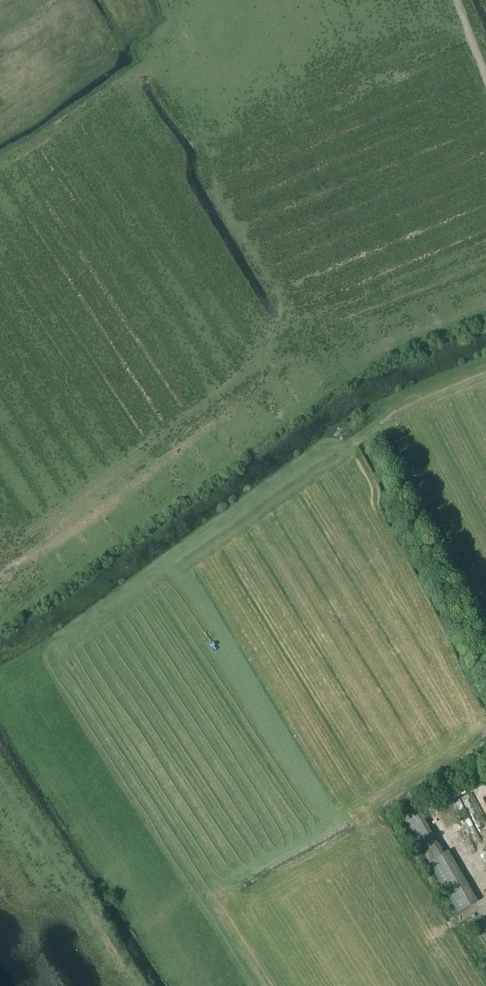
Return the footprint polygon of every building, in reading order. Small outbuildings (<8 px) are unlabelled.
[(451,802),(445,805),(453,821),(459,818),(451,802)] [(485,835),(485,828),(477,803),(468,806),(479,837),(485,835)] [(404,817),(429,861),(459,912),(478,901),(449,850),(444,853),(418,809),(404,817)] [(475,912),(485,930),(485,905),(475,912)]
